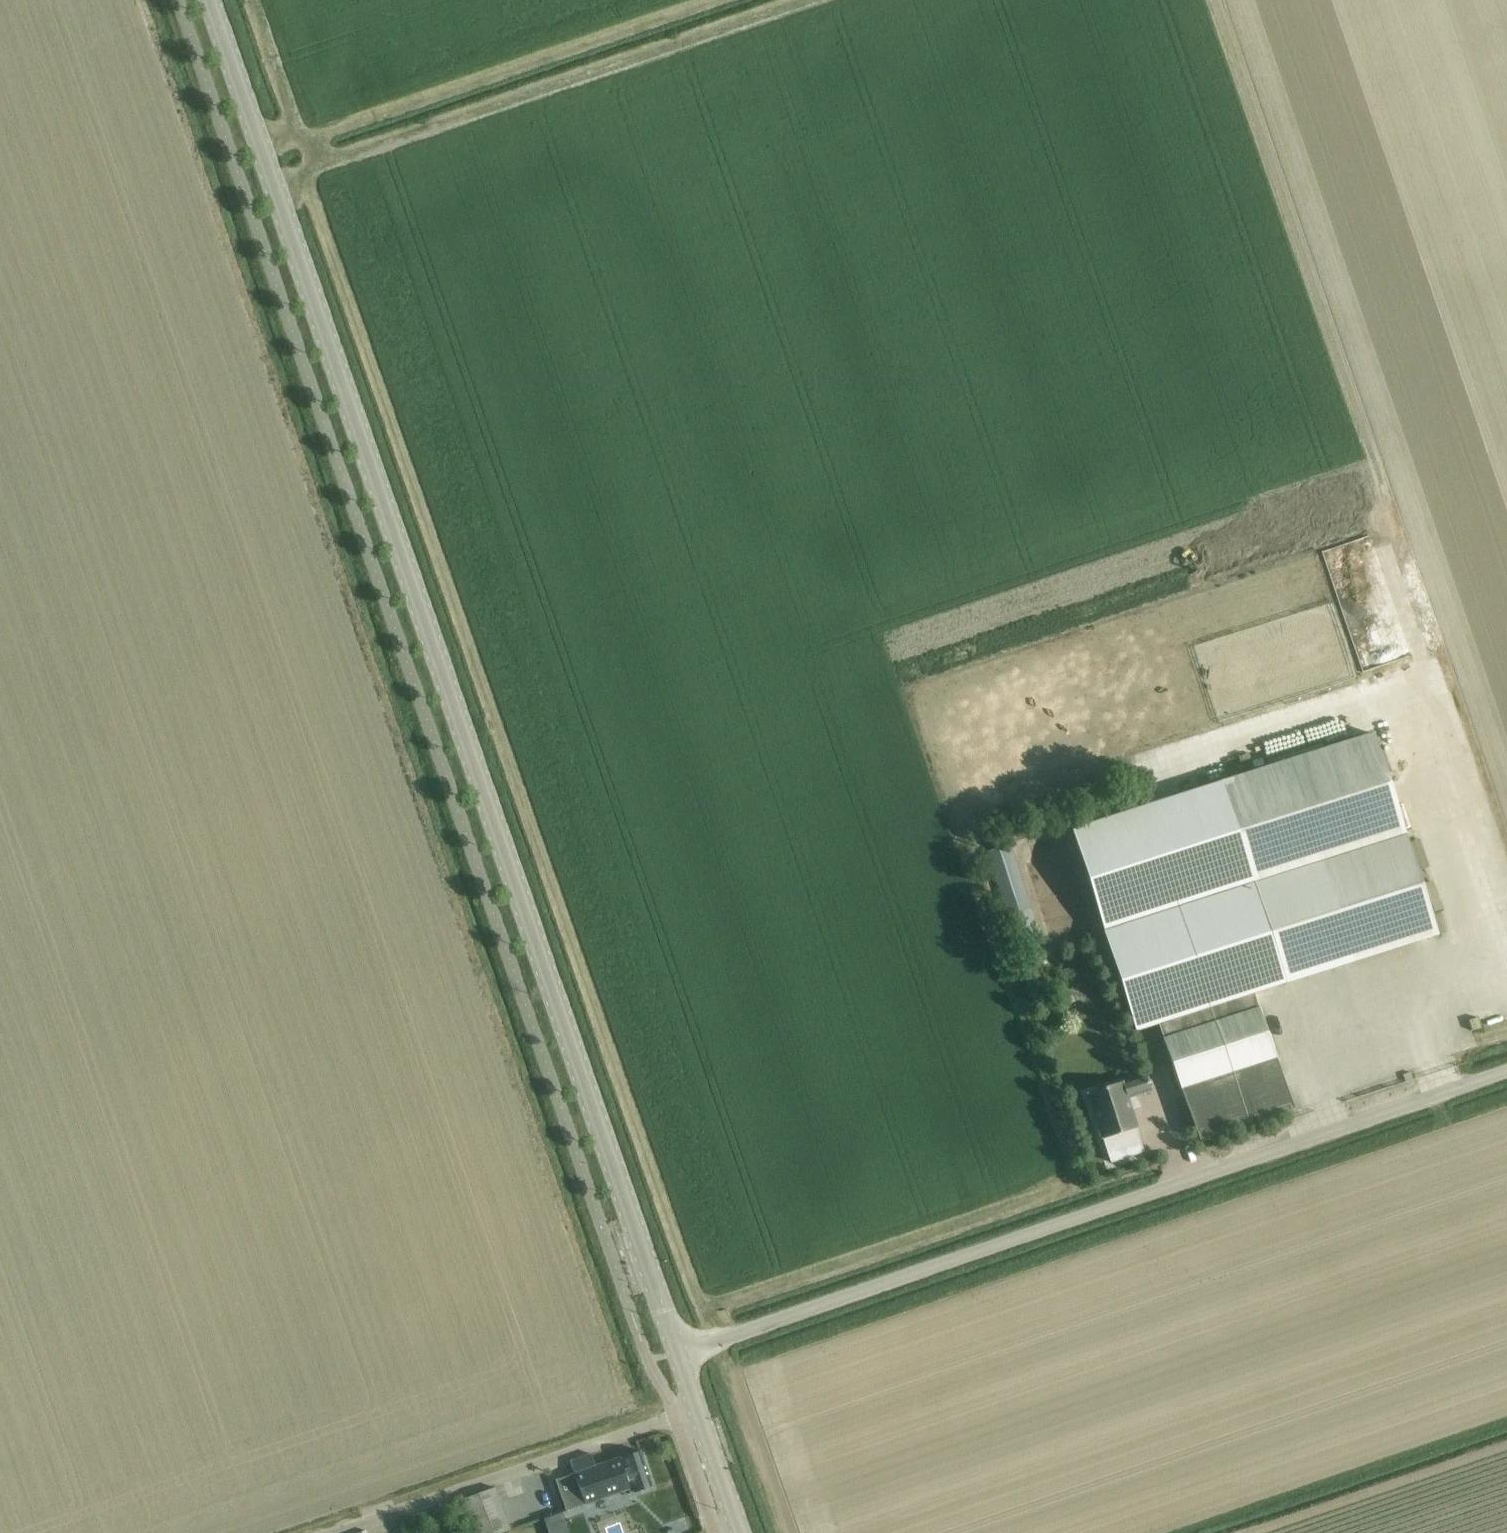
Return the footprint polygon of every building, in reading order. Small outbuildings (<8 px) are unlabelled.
[(1137,1033),(1159,1025),(1164,1040),(1199,1143),(1295,1111),(1260,1008),(1259,1008),(1254,993),(1285,983),(1252,883),(1322,860),(1354,962),(1438,936),(1405,834),(1372,733),(1072,829),(1105,934),(1104,934),(1137,1033)] [(1005,933),(1028,927),(1010,861),(988,867),(1005,933)] [(1150,1091),(1145,1074),(1087,1094),(1102,1140),(1104,1139),(1111,1162),(1143,1152),(1135,1129),(1137,1128),(1128,1099),(1150,1091)] [(576,1473),(556,1479),(567,1511),(586,1504),(616,1494),(616,1495),(629,1490),(631,1495),(634,1494),(653,1487),(640,1451),(596,1466),(592,1454),(572,1461),(576,1473)] [(501,1506),(495,1488),(462,1499),(475,1532),(501,1532),(510,1530),(501,1506)] [(564,1512),(552,1517),(558,1532),(571,1532),(564,1512)]
